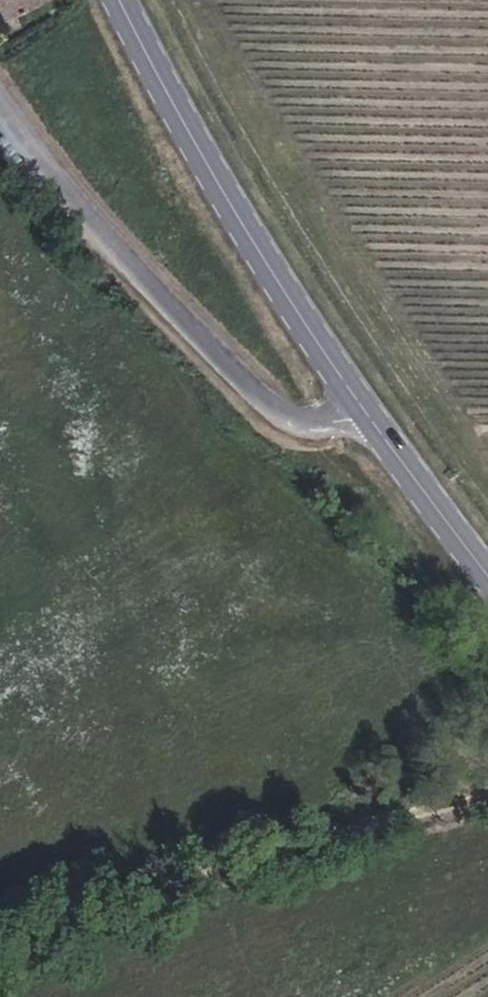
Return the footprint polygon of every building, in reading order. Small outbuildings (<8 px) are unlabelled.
[(27,10),(48,0),(22,0),(27,10)]
